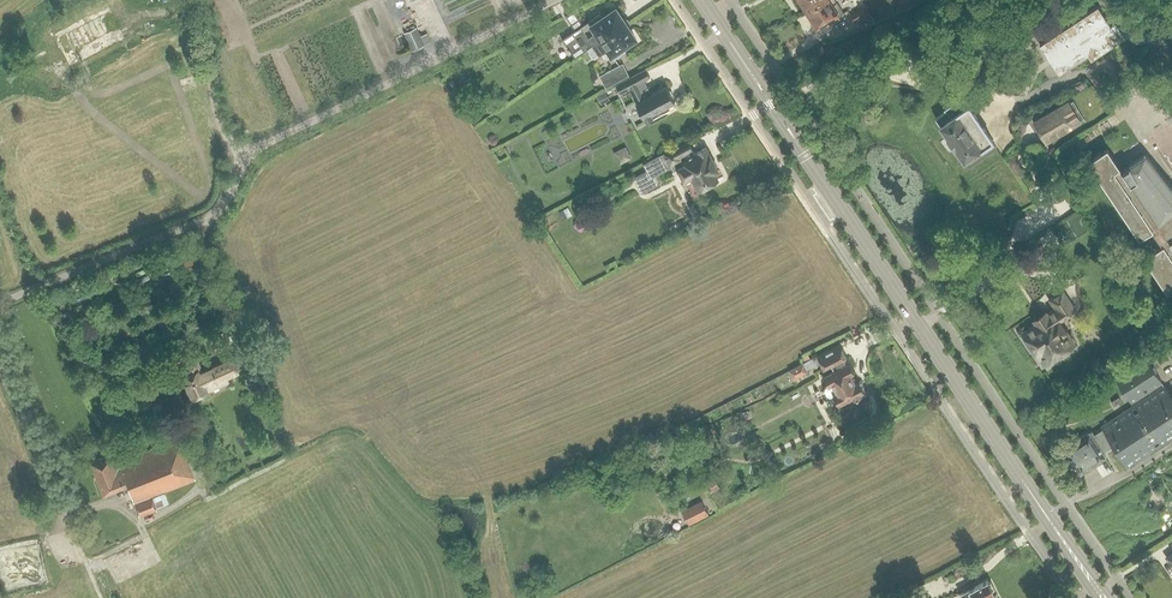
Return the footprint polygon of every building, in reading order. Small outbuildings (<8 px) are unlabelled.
[(801,4),(804,4),(807,9),(822,0),(798,0),(801,4)] [(807,9),(811,15),(811,18),(814,24),(817,24),(818,26),(828,20),(829,22),(844,13),(835,0),(822,0),(807,9)] [(1086,63),(1125,37),(1115,22),(1110,25),(1098,6),(1040,44),(1059,74),(1083,58),(1086,63)] [(863,9),(851,17),(855,23),(867,15),(863,9)] [(574,59),(582,54),(626,25),(616,10),(604,18),(601,14),(589,22),(584,26),(574,12),(566,17),(576,31),(562,41),(574,59)] [(623,48),(636,39),(626,25),(582,54),(587,63),(602,53),(606,59),(612,55),(614,59),(625,52),(623,48)] [(418,26),(405,32),(414,51),(431,43),(427,33),(422,35),(418,26)] [(625,62),(602,74),(608,86),(632,74),(625,62)] [(646,69),(616,85),(621,94),(629,90),(646,122),(670,110),(668,106),(675,102),(667,86),(651,94),(644,81),(650,78),(646,69)] [(460,74),(464,82),(471,78),(467,70),(460,74)] [(606,92),(597,96),(601,105),(610,100),(606,92)] [(945,109),(946,111),(935,118),(963,160),(964,159),(969,166),(996,148),(991,141),(992,141),(968,105),(963,109),(958,100),(945,109)] [(1069,103),(1033,123),(1045,143),(1080,122),(1069,103)] [(671,167),(673,170),(678,168),(684,180),(691,176),(698,190),(718,180),(714,173),(718,171),(706,147),(697,152),(697,153),(693,155),(691,151),(692,150),(687,142),(646,163),(650,170),(636,177),(644,192),(663,182),(658,174),(671,167)] [(616,150),(621,163),(633,158),(629,145),(616,150)] [(1146,155),(1144,154),(1143,154),(1129,164),(1128,165),(1128,166),(1122,171),(1107,148),(1087,161),(1139,238),(1151,230),(1161,245),(1144,257),(1167,292),(1171,289),(1171,187),(1146,155)] [(569,207),(560,211),(564,219),(573,215),(569,207)] [(1071,217),(1077,231),(1090,224),(1084,211),(1071,217)] [(140,278),(145,288),(155,283),(150,273),(140,278)] [(170,283),(175,296),(184,293),(179,279),(170,283)] [(1033,321),(1035,325),(1022,333),(1044,365),(1050,361),(1054,363),(1059,360),(1059,355),(1074,344),(1059,321),(1075,310),(1062,291),(1049,300),(1055,308),(1046,314),(1046,313),(1033,321)] [(157,296),(142,303),(146,312),(161,305),(157,296)] [(1142,341),(1146,338),(1142,330),(1137,333),(1142,341)] [(1152,345),(1162,360),(1171,353),(1171,332),(1152,345)] [(808,361),(789,371),(793,380),(808,372),(807,370),(821,363),(823,369),(831,365),(834,370),(823,376),(828,385),(826,387),(825,390),(827,395),(831,396),(833,395),(838,405),(852,398),(853,400),(862,396),(861,393),(864,391),(863,390),(864,388),(861,383),(859,383),(858,381),(855,383),(851,374),(854,373),(840,344),(817,356),(808,361)] [(172,368),(187,361),(182,351),(167,358),(172,368)] [(1145,354),(1114,374),(1132,402),(1158,385),(1163,382),(1145,354)] [(183,368),(187,375),(181,378),(191,398),(227,382),(225,377),(237,372),(231,359),(201,372),(197,362),(183,368)] [(1090,431),(1065,447),(1082,472),(1106,456),(1103,451),(1114,444),(1129,466),(1171,438),(1171,395),(1165,384),(1161,387),(1159,388),(1102,426),(1104,428),(1095,434),(1093,431),(1091,432),(1090,431)] [(1119,397),(1112,402),(1115,406),(1122,401),(1119,397)] [(689,423),(677,429),(681,437),(694,431),(689,423)] [(831,429),(823,432),(826,440),(835,437),(831,429)] [(139,518),(156,511),(151,497),(195,481),(179,440),(119,463),(115,452),(89,462),(102,496),(127,486),(139,518)] [(723,488),(717,476),(706,482),(713,493),(723,488)] [(42,505),(52,503),(49,489),(39,491),(42,505)] [(152,498),(156,508),(169,503),(165,493),(152,498)] [(703,501),(684,511),(692,525),(710,516),(703,501)] [(961,593),(963,597),(997,597),(992,589),(995,588),(991,580),(989,582),(988,579),(961,593)]
